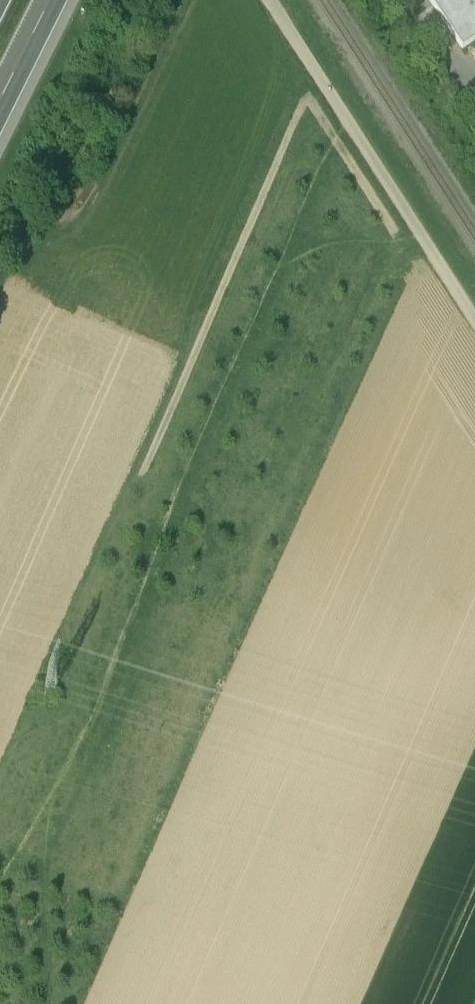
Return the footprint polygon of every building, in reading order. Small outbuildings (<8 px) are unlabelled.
[(462,47),(474,38),(474,0),(431,0),(462,47)]
